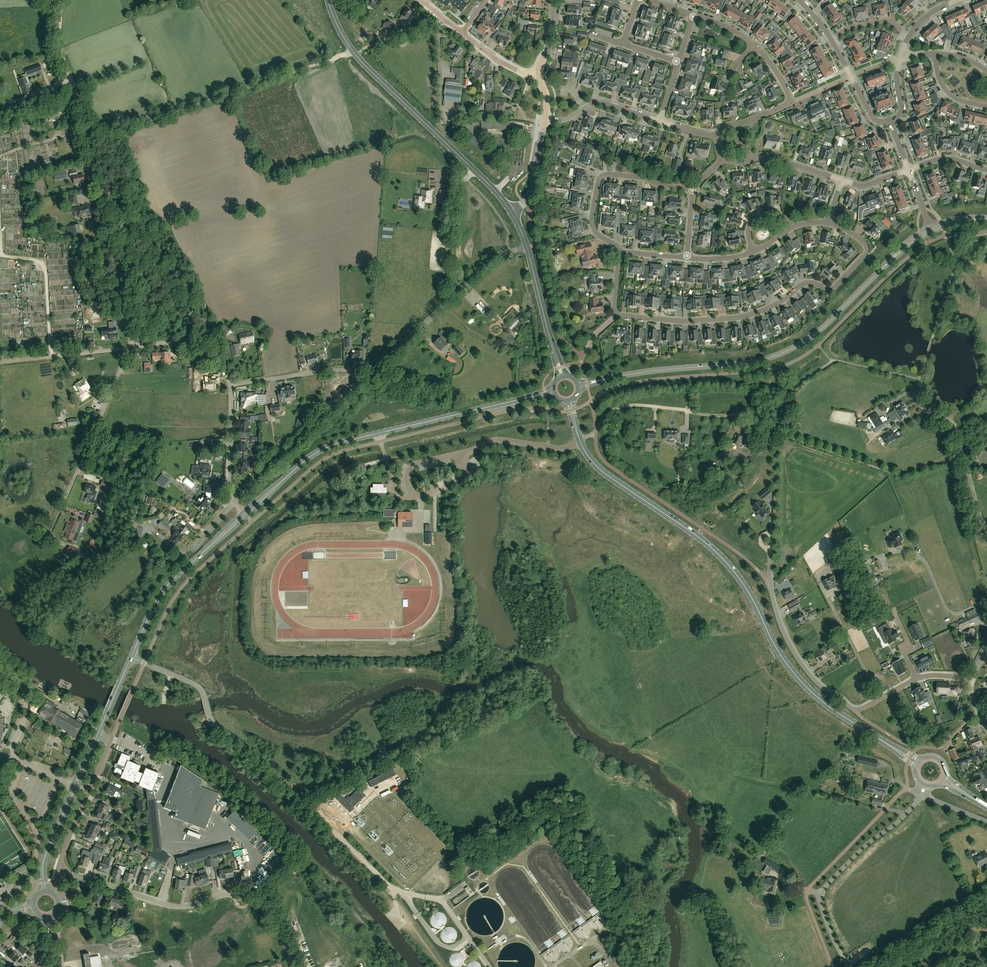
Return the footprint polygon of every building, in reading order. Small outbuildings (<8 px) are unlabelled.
[(462,0),(452,0),(450,3),(454,6),(453,7),(455,8),(462,0)] [(455,8),(458,10),(458,9),(462,12),(468,5),(462,0),(455,8)] [(714,0),(708,0),(706,7),(711,8),(711,9),(714,0)] [(711,9),(716,11),(719,5),(722,6),(725,0),(720,0),(720,1),(716,0),(714,0),(711,9)] [(728,17),(734,8),(729,5),(730,2),(726,0),(724,7),(727,8),(723,14),(728,17)] [(779,3),(780,2),(777,0),(777,1),(776,0),(774,0),(769,7),(774,10),(779,3)] [(879,5),(881,16),(885,16),(885,15),(887,14),(886,7),(889,6),(888,0),(882,1),(883,5),(879,5)] [(374,10),(376,7),(378,5),(372,1),(368,6),(374,10)] [(828,15),(835,9),(829,1),(827,3),(829,6),(823,11),(825,13),(826,12),(828,15)] [(911,10),(913,8),(908,1),(903,5),(900,2),(909,12),(911,10)] [(881,16),(879,5),(876,6),(875,2),(869,3),(870,10),(874,9),(875,16),(877,16),(877,17),(881,16)] [(909,12),(900,2),(897,5),(900,8),(896,11),(900,15),(902,14),(904,16),(904,15),(905,16),(907,13),(908,13),(909,12)] [(986,11),(983,3),(982,2),(979,3),(980,4),(978,5),(981,13),(986,11)] [(779,14),(784,7),(782,5),(783,5),(780,3),(779,3),(774,10),(779,14)] [(867,10),(870,10),(869,3),(863,4),(864,8),(860,9),(862,19),(866,19),(866,18),(868,17),(867,10)] [(862,19),(860,9),(857,9),(856,5),(850,6),(852,13),(855,12),(856,20),(858,19),(858,20),(862,19)] [(981,13),(978,5),(976,5),(973,6),(973,7),(976,15),(981,13)] [(580,15),(581,14),(582,8),(569,7),(568,13),(580,15)] [(641,14),(652,17),(653,14),(656,14),(658,9),(651,7),(650,10),(644,8),(644,11),(643,10),(642,12),(642,13),(641,14)] [(779,14),(777,16),(784,21),(792,13),(789,11),(790,10),(787,8),(787,9),(784,7),(779,14)] [(612,14),(620,16),(620,15),(621,16),(622,12),(622,11),(614,8),(612,14)] [(734,19),(739,11),(734,8),(728,17),(729,17),(729,16),(734,19)] [(410,11),(410,10),(408,9),(407,9),(401,16),(399,19),(401,21),(401,22),(404,25),(410,17),(409,16),(412,13),(410,11)] [(830,20),(839,14),(835,9),(828,15),(831,20),(830,20)] [(961,11),(964,20),(970,17),(967,9),(963,11),(963,10),(961,11)] [(739,22),(744,14),(739,11),(734,19),(739,22)] [(959,22),(964,20),(961,11),(959,12),(959,13),(956,14),(959,22)] [(755,16),(750,14),(749,16),(754,19),(754,18),(758,21),(759,19),(762,14),(757,12),(755,16)] [(666,22),(669,23),(680,26),(680,25),(680,24),(680,23),(680,22),(680,20),(674,18),(675,15),(669,13),(666,22)] [(959,22),(956,14),(955,14),(955,13),(952,15),(951,16),(954,24),(959,22)] [(619,18),(620,16),(612,14),(610,19),(618,22),(618,21),(619,22),(620,18),(619,18)] [(651,20),(652,17),(641,14),(641,15),(641,16),(641,17),(641,20),(646,22),(646,25),(652,27),(654,22),(651,20)] [(743,25),(743,26),(749,16),(744,14),(739,22),(741,23),(740,24),(743,25)] [(793,28),(800,22),(798,19),(799,18),(797,16),(795,17),(793,14),(786,22),(791,29),(793,28)] [(839,14),(830,20),(834,25),(837,23),(842,19),(839,14)] [(481,23),(479,25),(479,26),(477,29),(480,32),(491,19),(488,16),(486,19),(485,18),(481,23)] [(569,25),(579,26),(580,22),(581,17),(575,16),(575,19),(567,18),(567,21),(566,21),(566,26),(569,26),(569,25)] [(749,16),(743,26),(749,28),(754,19),(749,16)] [(954,24),(951,16),(949,17),(948,16),(945,17),(946,18),(945,18),(948,26),(954,24)] [(522,20),(522,18),(518,17),(518,24),(525,25),(524,32),(528,32),(537,33),(538,26),(529,25),(529,21),(526,21),(522,20)] [(491,19),(480,32),(484,35),(487,32),(490,30),(493,33),(501,23),(497,19),(495,21),(492,18),(491,19)] [(618,23),(618,22),(610,19),(609,22),(606,21),(605,24),(617,27),(617,26),(618,27),(619,23),(618,23)] [(758,37),(765,29),(762,26),(765,23),(759,19),(758,21),(756,25),(758,27),(754,33),(755,34),(754,34),(757,37),(758,36),(758,37)] [(388,30),(391,27),(393,29),(396,25),(389,20),(387,23),(386,22),(383,25),(385,27),(385,28),(387,29),(388,30)] [(796,32),(804,26),(803,26),(804,25),(802,23),(801,23),(800,22),(793,28),(796,32)] [(679,27),(680,26),(669,23),(668,26),(665,26),(663,30),(670,32),(671,30),(677,31),(677,29),(678,29),(679,28),(679,27)] [(936,24),(932,28),(939,36),(943,33),(942,31),(936,24)] [(646,25),(645,27),(639,25),(638,28),(637,28),(637,29),(636,29),(636,31),(638,31),(646,34),(647,31),(651,31),(652,27),(646,25)] [(800,37),(807,31),(804,26),(796,32),(800,37)] [(771,38),(776,33),(771,28),(768,32),(765,29),(758,37),(759,37),(764,41),(769,36),(771,38)] [(935,40),(939,36),(932,28),(929,30),(927,32),(933,38),(935,40)] [(669,35),(670,32),(663,30),(662,35),(664,37),(663,40),(674,43),(674,42),(675,41),(675,40),(674,39),(675,37),(669,35)] [(881,39),(890,42),(892,37),(887,35),(888,32),(882,30),(881,33),(883,33),(881,39)] [(505,37),(500,36),(501,32),(498,31),(492,39),(496,42),(497,40),(498,41),(497,44),(502,45),(502,47),(505,49),(507,47),(510,36),(506,34),(505,37)] [(638,31),(636,31),(635,32),(635,34),(636,35),(635,37),(641,39),(640,42),(647,44),(649,35),(646,34),(638,31)] [(804,42),(811,36),(811,35),(811,34),(809,32),(809,33),(807,31),(800,37),(804,42)] [(957,42),(959,38),(962,36),(964,31),(956,34),(954,40),(957,42)] [(933,39),(933,38),(927,32),(925,33),(925,34),(923,36),(923,37),(925,39),(929,42),(933,39)] [(773,51),(781,44),(780,44),(778,41),(781,39),(776,33),(771,38),(774,41),(769,46),(773,51)] [(970,35),(969,34),(967,38),(963,36),(959,46),(965,48),(969,38),(970,35)] [(849,48),(858,43),(855,37),(857,37),(856,35),(852,35),(850,37),(851,40),(846,42),(849,48)] [(586,37),(578,37),(571,36),(570,37),(565,37),(565,43),(577,45),(578,43),(583,43),(583,42),(586,42),(586,37)] [(813,38),(811,36),(804,42),(807,46),(806,47),(808,49),(813,46),(811,43),(816,40),(814,37),(813,38)] [(974,41),(969,38),(965,48),(965,47),(970,49),(974,41)] [(975,52),(979,43),(980,40),(975,38),(974,41),(970,49),(972,50),(972,51),(975,52)] [(888,48),(890,42),(881,39),(879,45),(888,48)] [(674,44),(674,43),(663,40),(662,43),(659,43),(658,47),(664,49),(665,47),(671,49),(672,46),(673,46),(673,45),(674,44)] [(975,52),(978,54),(979,53),(981,54),(982,51),(985,52),(986,47),(986,43),(984,41),(983,44),(979,43),(975,52)] [(459,46),(458,47),(452,42),(449,46),(455,50),(453,53),(455,55),(451,60),(454,62),(458,56),(458,57),(463,50),(460,48),(460,47),(459,46)] [(702,52),(703,49),(707,50),(709,44),(702,42),(701,45),(694,43),(694,45),(693,45),(691,49),(702,52)] [(582,52),(583,56),(584,57),(586,58),(587,54),(589,55),(590,52),(593,53),(596,45),(595,45),(595,44),(592,43),(591,43),(590,43),(589,49),(585,48),(582,52)] [(852,53),(861,48),(858,43),(849,48),(850,47),(852,53)] [(785,54),(790,50),(786,45),(783,47),(781,44),(773,51),(774,52),(773,53),(776,56),(776,55),(777,56),(783,51),(785,54)] [(599,55),(601,47),(601,46),(598,45),(596,45),(593,53),(599,55)] [(885,54),(888,48),(879,45),(876,50),(877,51),(875,56),(874,57),(875,60),(881,58),(880,55),(881,52),(885,54)] [(601,47),(599,55),(604,57),(607,48),(606,48),(606,47),(603,46),(602,47),(601,47)] [(814,57),(822,52),(821,49),(822,49),(820,46),(815,49),(814,46),(811,48),(812,50),(811,51),(814,57)] [(854,58),(864,54),(861,48),(852,53),(855,58),(854,58)] [(703,52),(702,52),(691,49),(690,53),(691,53),(691,55),(698,57),(697,60),(703,62),(705,57),(702,56),(703,52)] [(618,61),(620,53),(619,52),(620,52),(616,50),(616,51),(615,51),(613,57),(610,56),(606,68),(613,70),(614,67),(610,66),(612,59),(618,61)] [(725,59),(728,52),(721,50),(719,57),(718,57),(715,64),(719,66),(719,65),(724,67),(725,66),(726,63),(726,62),(727,60),(725,59)] [(784,67),(793,61),(791,58),(794,56),(790,50),(785,54),(787,57),(781,61),(781,62),(781,63),(783,66),(784,66),(784,67)] [(562,66),(573,67),(577,68),(579,55),(564,51),(563,59),(562,66)] [(623,63),(626,54),(625,54),(626,53),(622,52),(622,53),(620,53),(618,61),(623,63)] [(817,62),(825,58),(822,52),(814,57),(817,62)] [(630,70),(633,63),(629,62),(631,56),(630,56),(631,55),(627,54),(627,55),(626,54),(623,63),(629,65),(628,69),(630,70)] [(864,54),(854,58),(857,64),(862,61),(864,64),(870,62),(868,58),(866,59),(864,54)] [(476,59),(475,59),(474,60),(470,57),(467,61),(471,64),(470,65),(470,67),(471,68),(472,69),(470,72),(473,73),(481,62),(478,61),(479,60),(477,59),(476,59)] [(639,71),(641,68),(642,65),(643,60),(642,60),(643,59),(639,58),(639,59),(638,58),(636,64),(633,63),(630,70),(634,71),(634,70),(639,71)] [(819,67),(828,63),(825,58),(817,62),(819,67)] [(642,65),(641,68),(646,70),(649,62),(648,61),(644,59),(644,60),(643,60),(642,65)] [(701,68),(703,62),(697,60),(696,64),(688,61),(688,63),(687,63),(686,67),(696,70),(697,71),(698,67),(701,68)] [(793,61),(784,67),(788,73),(794,69),(796,72),(802,69),(798,63),(795,65),(792,62),(793,62),(793,61)] [(481,62),(473,73),(472,75),(478,80),(484,71),(484,69),(486,66),(481,62)] [(760,63),(759,62),(755,65),(751,67),(757,75),(758,75),(761,79),(766,75),(763,71),(762,69),(763,68),(762,66),(761,63),(760,63)] [(658,74),(660,66),(660,65),(660,64),(656,63),(656,64),(655,64),(652,72),(651,76),(651,77),(653,77),(654,73),(658,74)] [(822,73),(831,68),(828,63),(819,67),(822,73)] [(912,75),(922,71),(919,63),(913,64),(914,68),(911,69),(912,71),(911,72),(912,75)] [(27,74),(28,76),(34,74),(34,73),(35,73),(38,72),(40,71),(42,71),(39,65),(35,66),(34,67),(25,70),(27,74)] [(660,66),(658,74),(661,75),(660,78),(663,79),(665,71),(666,72),(667,68),(666,68),(666,67),(665,67),(665,66),(662,65),(661,66),(660,66)] [(571,78),(573,67),(562,66),(562,70),(561,70),(561,77),(564,77),(564,78),(569,79),(569,78),(571,78)] [(695,74),(696,70),(686,67),(684,71),(685,71),(685,73),(692,75),(691,78),(697,80),(699,75),(695,74)] [(461,102),(465,69),(458,68),(456,80),(446,79),(444,94),(446,94),(445,100),(461,102)] [(592,73),(588,72),(589,70),(583,68),(581,75),(584,76),(582,84),(586,86),(586,85),(588,86),(591,76),(592,73)] [(803,71),(804,70),(803,68),(802,69),(796,72),(798,75),(791,78),(794,84),(794,85),(803,80),(801,76),(805,74),(803,71)] [(824,77),(825,78),(835,73),(832,68),(822,73),(824,77)] [(922,71),(912,75),(914,78),(915,80),(924,77),(922,71)] [(600,82),(603,74),(597,72),(595,77),(591,76),(588,86),(589,86),(590,86),(590,87),(594,88),(597,81),(600,82)] [(877,74),(880,83),(885,82),(886,84),(890,82),(888,76),(885,77),(883,72),(877,74)] [(608,92),(611,82),(607,81),(608,76),(603,74),(600,82),(604,83),(601,91),(605,92),(606,91),(607,92),(608,92)] [(875,85),(880,83),(877,74),(871,77),(875,85)] [(955,75),(949,80),(955,87),(962,82),(955,75)] [(494,76),(486,76),(485,90),(486,91),(492,91),(492,90),(493,91),(494,76)] [(510,83),(507,81),(508,80),(503,77),(499,83),(503,85),(502,86),(504,87),(504,86),(507,88),(507,89),(509,90),(506,95),(509,97),(512,92),(513,92),(515,88),(517,88),(517,86),(516,83),(515,83),(514,83),(511,81),(510,83)] [(870,87),(875,85),(871,77),(866,79),(867,83),(864,84),(867,91),(871,89),(870,87)] [(695,86),(697,80),(691,78),(690,82),(683,79),(682,81),(681,81),(680,85),(690,88),(691,85),(695,86)] [(19,81),(21,87),(21,88),(21,87),(22,89),(22,90),(24,95),(24,96),(31,93),(29,88),(28,84),(26,79),(19,81)] [(620,88),(622,80),(617,79),(614,83),(611,82),(608,92),(610,93),(614,95),(616,87),(620,88)] [(719,80),(716,79),(716,80),(715,79),(713,84),(711,89),(718,91),(719,91),(721,91),(721,90),(726,92),(728,85),(721,83),(722,82),(719,81),(719,80)] [(753,85),(750,79),(745,81),(746,82),(744,82),(743,81),(740,82),(740,81),(737,83),(736,84),(739,88),(738,89),(740,93),(747,89),(746,88),(753,85)] [(627,98),(630,89),(627,87),(628,82),(622,80),(620,88),(623,89),(620,97),(625,98),(625,97),(627,98)] [(805,90),(811,88),(808,81),(805,83),(803,80),(794,85),(795,86),(794,86),(796,90),(797,89),(797,90),(804,87),(805,90)] [(771,88),(771,86),(769,82),(763,85),(764,89),(767,88),(767,89),(770,95),(769,96),(770,100),(772,99),(772,100),(775,99),(775,98),(779,96),(777,92),(776,93),(774,87),(771,88)] [(913,90),(922,87),(920,82),(914,84),(910,85),(912,88),(913,90)] [(639,94),(642,87),(636,85),(634,90),(630,89),(627,98),(627,99),(627,98),(629,99),(629,100),(633,101),(636,93),(639,94)] [(690,88),(680,85),(679,89),(680,89),(679,91),(686,93),(685,97),(691,99),(693,93),(692,93),(693,89),(690,88)] [(646,105),(650,95),(646,94),(647,88),(642,87),(639,94),(642,95),(640,103),(644,104),(646,104),(646,105)] [(914,96),(924,93),(922,87),(913,90),(914,93),(913,93),(914,96)] [(836,97),(844,94),(843,92),(844,92),(843,88),(839,90),(840,90),(834,92),(836,97)] [(650,95),(646,105),(647,105),(647,104),(649,105),(648,106),(653,107),(655,99),(659,100),(661,93),(656,91),(653,96),(650,95)] [(916,99),(917,101),(928,97),(926,92),(924,93),(914,96),(916,99)] [(887,94),(886,93),(875,97),(876,98),(873,99),(877,112),(880,111),(881,113),(885,111),(885,110),(888,109),(888,110),(892,109),(891,107),(894,106),(890,93),(887,94)] [(757,102),(761,100),(758,94),(752,97),(753,100),(749,102),(749,101),(745,102),(747,106),(746,107),(747,110),(748,110),(748,111),(753,109),(752,108),(758,105),(757,102)] [(838,103),(847,99),(846,96),(845,97),(844,94),(836,97),(838,103)] [(23,99),(22,97),(15,100),(17,105),(24,102),(23,99)] [(682,116),(685,106),(681,105),(682,100),(677,98),(674,106),(674,105),(673,109),(674,109),(673,110),(676,111),(675,114),(679,116),(680,115),(682,116)] [(847,99),(838,103),(840,108),(848,105),(847,103),(848,102),(847,99)] [(493,102),(492,110),(496,111),(495,117),(502,117),(502,110),(503,110),(504,107),(499,107),(499,102),(493,102)] [(685,106),(682,116),(684,116),(684,117),(688,119),(690,111),(694,112),(696,104),(691,102),(688,107),(685,106)] [(814,104),(819,116),(825,113),(827,118),(830,116),(825,106),(822,107),(820,102),(814,104)] [(915,112),(924,108),(926,107),(924,102),(922,103),(914,106),(915,108),(914,108),(915,112)] [(946,114),(950,104),(945,102),(940,111),(946,114)] [(737,111),(736,104),(730,105),(731,108),(727,109),(727,108),(722,109),(723,110),(722,110),(722,113),(723,113),(724,117),(729,117),(728,116),(735,115),(734,111),(737,111)] [(819,116),(814,104),(808,107),(810,111),(806,112),(810,120),(811,119),(819,116)] [(951,117),(955,108),(950,105),(951,104),(950,104),(946,114),(951,116),(951,117)] [(713,107),(706,107),(706,110),(702,110),(702,114),(703,114),(703,121),(704,121),(704,122),(707,122),(707,121),(710,121),(710,117),(714,117),(713,107)] [(846,116),(854,113),(853,110),(854,110),(852,107),(849,108),(843,110),(846,116)] [(924,108),(915,112),(916,115),(917,114),(918,117),(928,113),(926,107),(924,108)] [(959,124),(961,117),(958,116),(961,110),(958,109),(955,108),(951,117),(951,116),(950,119),(959,124)] [(797,120),(798,122),(803,120),(804,123),(809,121),(804,112),(801,113),(799,110),(793,113),(793,112),(789,114),(789,115),(788,115),(790,118),(791,118),(792,122),(797,120)] [(970,123),(972,113),(969,113),(969,112),(966,111),(965,118),(961,117),(959,124),(964,125),(965,121),(970,123)] [(50,122),(54,120),(53,117),(61,114),(60,112),(48,116),(50,122)] [(488,116),(488,112),(478,114),(479,121),(480,121),(488,120),(488,119),(488,116)] [(847,121),(857,118),(855,115),(854,113),(846,116),(847,121)] [(976,124),(978,115),(972,113),(970,123),(969,125),(975,126),(975,124),(976,124)] [(591,130),(593,124),(592,124),(593,119),(586,117),(583,125),(581,124),(577,123),(574,123),(573,128),(575,129),(576,129),(575,132),(581,134),(583,128),(591,130)] [(857,118),(847,121),(850,127),(858,123),(857,121),(858,121),(857,118)] [(913,128),(921,125),(925,124),(923,118),(913,122),(913,121),(910,123),(911,126),(912,126),(913,128)] [(605,133),(609,120),(605,119),(604,120),(599,119),(597,125),(600,126),(600,128),(604,129),(603,132),(605,133)] [(609,120),(605,133),(607,133),(608,131),(612,132),(613,130),(616,131),(618,125),(613,123),(613,122),(609,120)] [(481,121),(482,130),(494,129),(513,131),(513,134),(523,135),(524,127),(514,126),(514,127),(510,127),(511,122),(494,121),(481,121)] [(856,134),(866,130),(864,127),(863,127),(863,125),(854,128),(856,134)] [(921,125),(913,128),(914,130),(913,131),(914,134),(918,133),(923,131),(921,125)] [(626,139),(630,127),(626,126),(625,127),(620,126),(618,132),(622,133),(621,135),(625,136),(624,139),(626,139)] [(630,127),(626,139),(626,140),(628,141),(630,137),(633,139),(634,137),(638,138),(640,132),(634,130),(635,128),(630,127)] [(835,128),(829,131),(827,135),(834,137),(835,132),(834,131),(835,128)] [(866,130),(856,134),(858,139),(867,136),(866,133),(867,133),(866,130)] [(646,152),(651,136),(647,134),(646,136),(641,134),(639,141),(642,142),(642,143),(645,144),(642,152),(645,153),(646,152)] [(866,146),(867,145),(878,141),(877,139),(878,139),(876,135),(873,137),(864,140),(866,146)] [(651,136),(646,152),(649,153),(651,146),(654,147),(653,151),(656,152),(660,140),(655,139),(655,137),(651,136)] [(780,149),(781,138),(766,136),(764,147),(773,148),(773,149),(779,150),(779,149),(780,149)] [(947,151),(947,140),(943,140),(944,136),(938,136),(937,142),(941,142),(941,150),(943,150),(943,151),(947,151)] [(947,140),(947,151),(951,151),(951,150),(953,150),(953,143),(956,143),(956,141),(957,136),(951,136),(950,140),(947,140)] [(965,154),(968,143),(965,142),(966,139),(960,137),(958,143),(961,144),(959,151),(961,152),(961,153),(965,154)] [(914,146),(923,143),(921,138),(912,141),(913,143),(912,143),(914,146)] [(867,145),(869,151),(870,150),(871,150),(877,148),(881,147),(879,143),(878,144),(878,141),(867,145)] [(965,154),(969,155),(969,154),(971,155),(973,147),(976,148),(978,142),(972,141),(971,144),(968,143),(965,154)] [(689,155),(698,156),(698,155),(700,156),(707,157),(709,146),(702,145),(702,146),(700,146),(700,143),(691,142),(689,155)] [(983,159),(986,148),(983,147),(984,144),(978,142),(976,148),(980,149),(978,156),(980,157),(979,158),(983,159)] [(916,152),(925,148),(923,143),(914,146),(915,150),(916,149),(916,152)] [(580,152),(579,156),(583,157),(593,161),(595,157),(594,155),(595,154),(584,150),(585,147),(578,144),(576,149),(581,150),(580,152)] [(674,158),(676,154),(675,154),(677,146),(671,144),(669,151),(667,150),(665,156),(674,159),(674,158)] [(815,153),(816,147),(812,146),(812,147),(809,147),(809,149),(802,147),(799,154),(809,157),(811,152),(815,153)] [(831,159),(834,150),(828,148),(827,151),(822,149),(821,153),(822,153),(820,160),(820,161),(823,162),(824,161),(827,162),(828,158),(831,159)] [(925,148),(916,152),(917,154),(916,154),(918,158),(921,156),(927,154),(925,148)] [(880,159),(889,156),(888,152),(887,153),(886,150),(878,153),(880,159)] [(851,155),(844,153),(843,156),(840,155),(838,158),(839,159),(837,166),(838,166),(837,167),(841,168),(841,167),(844,168),(845,164),(848,165),(849,162),(851,155)] [(583,164),(590,167),(591,166),(592,165),(593,161),(583,157),(579,156),(577,161),(573,160),(571,164),(582,168),(583,164)] [(882,164),(890,161),(890,159),(889,156),(880,159),(882,164)] [(674,158),(674,159),(672,170),(679,172),(682,160),(674,158)] [(860,165),(857,163),(858,160),(852,158),(850,165),(853,166),(852,169),(858,171),(858,172),(862,174),(865,165),(861,164),(860,165)] [(890,161),(882,164),(884,170),(890,168),(893,167),(892,163),(891,163),(890,161)] [(577,180),(588,182),(588,178),(588,177),(588,175),(581,174),(581,170),(574,169),(573,176),(577,177),(577,180)] [(962,171),(959,170),(959,171),(958,171),(956,176),(955,175),(954,180),(961,182),(961,183),(964,184),(964,182),(968,183),(970,177),(966,176),(965,176),(964,176),(965,173),(962,172),(962,171)] [(65,171),(53,174),(55,181),(67,178),(65,171)] [(759,172),(759,171),(756,171),(756,172),(755,172),(755,179),(754,179),(753,183),(759,183),(759,188),(765,188),(765,180),(762,180),(762,172),(759,172)] [(927,181),(936,178),(934,172),(930,173),(930,171),(927,172),(928,173),(924,175),(926,179),(927,179),(927,181)] [(783,186),(784,179),(781,178),(782,175),(775,174),(775,173),(771,172),(770,181),(774,182),(774,181),(778,182),(778,185),(783,186)] [(77,176),(76,173),(70,174),(70,178),(73,177),(74,185),(81,183),(81,182),(84,181),(83,175),(77,176)] [(737,174),(737,173),(732,174),(733,178),(732,178),(732,182),(733,181),(734,183),(738,182),(738,181),(742,181),(742,184),(748,183),(747,176),(744,177),(743,173),(737,174)] [(800,182),(797,181),(797,177),(794,176),(794,175),(792,175),(791,176),(790,176),(788,186),(791,186),(791,190),(799,191),(800,182)] [(981,182),(982,179),(979,178),(979,177),(976,177),(975,177),(974,182),(973,182),(972,187),(979,188),(979,192),(978,195),(984,197),(986,186),(986,182),(983,181),(983,182),(981,182)] [(929,187),(938,183),(936,178),(927,181),(928,183),(927,183),(929,187)] [(721,182),(718,179),(716,181),(715,180),(713,183),(713,184),(718,189),(717,190),(719,192),(723,189),(725,192),(730,187),(723,180),(721,182)] [(811,181),(808,179),(808,180),(807,180),(805,186),(804,186),(803,190),(807,192),(806,195),(813,197),(816,187),(813,186),(814,182),(811,181)] [(58,186),(59,191),(66,189),(64,180),(57,182),(58,186)] [(587,187),(588,182),(577,180),(576,184),(572,183),(571,189),(578,190),(578,187),(585,189),(586,187),(587,187)] [(612,195),(613,185),(612,185),(612,184),(608,183),(608,184),(607,184),(606,192),(603,191),(603,198),(609,198),(609,194),(612,195)] [(931,192),(940,188),(938,183),(929,187),(930,190),(931,189),(931,192)] [(622,199),(622,193),(619,193),(619,185),(618,185),(618,184),(614,184),(614,185),(613,185),(612,195),(615,195),(615,199),(618,199),(618,201),(621,201),(621,199),(622,199)] [(631,196),(632,186),(631,186),(631,185),(627,185),(627,186),(626,186),(625,193),(622,193),(622,199),(625,200),(631,200),(631,196)] [(825,186),(822,185),(821,188),(818,187),(815,197),(825,201),(826,198),(827,198),(828,194),(827,193),(829,187),(829,186),(826,185),(825,186)] [(893,194),(901,191),(901,188),(900,185),(897,186),(891,188),(893,194)] [(640,201),(641,199),(641,195),(638,195),(638,187),(637,187),(637,186),(633,186),(632,186),(631,196),(634,197),(634,201),(640,201)] [(943,187),(940,188),(931,192),(932,194),(931,194),(933,198),(936,196),(940,194),(945,193),(943,187)] [(431,203),(432,191),(422,190),(422,196),(415,196),(414,207),(423,208),(424,202),(431,203)] [(453,199),(453,191),(449,191),(442,191),(441,196),(439,195),(438,201),(448,201),(448,199),(453,199)] [(584,204),(585,199),(584,198),(584,197),(577,195),(577,192),(571,191),(569,201),(573,202),(584,204)] [(650,202),(651,192),(650,192),(650,191),(646,191),(646,192),(645,192),(644,199),(641,199),(640,201),(640,205),(646,206),(647,202),(650,202)] [(651,192),(650,202),(653,202),(653,206),(659,207),(660,201),(656,200),(657,193),(656,193),(656,192),(652,191),(652,192),(651,192)] [(895,199),(904,196),(903,193),(902,193),(901,191),(893,194),(895,199)] [(871,196),(875,206),(879,205),(880,207),(885,205),(883,199),(880,200),(877,193),(871,196)] [(71,206),(78,204),(76,194),(69,196),(71,206)] [(853,211),(855,204),(852,203),(855,196),(848,194),(844,205),(850,207),(849,210),(853,211)] [(721,198),(710,195),(709,198),(705,197),(704,200),(703,199),(702,203),(703,203),(710,206),(713,208),(714,203),(719,205),(721,198)] [(776,197),(776,196),(766,197),(767,201),(768,207),(769,207),(772,207),(775,206),(775,203),(777,203),(777,204),(781,204),(781,197),(776,197)] [(862,206),(864,210),(869,208),(870,210),(876,208),(875,206),(871,196),(865,198),(867,204),(865,205),(862,206)] [(897,204),(905,201),(904,199),(905,199),(904,196),(895,199),(894,199),(895,201),(896,201),(897,204)] [(682,204),(683,201),(682,201),(682,200),(674,200),(675,199),(670,198),(669,203),(665,202),(665,210),(676,211),(676,207),(681,207),(681,204),(682,204)] [(760,204),(758,198),(754,200),(753,199),(744,204),(743,204),(745,208),(747,207),(749,212),(750,212),(753,211),(753,210),(756,209),(754,206),(756,206),(760,204)] [(902,209),(903,210),(905,210),(905,209),(909,208),(907,203),(906,204),(905,201),(897,204),(898,207),(899,210),(902,209)] [(584,204),(573,202),(572,206),(565,204),(563,206),(562,208),(564,211),(571,212),(572,209),(582,210),(582,209),(583,208),(584,204)] [(78,217),(91,214),(89,205),(76,208),(78,217)] [(901,211),(903,210),(902,209),(899,210),(898,207),(897,207),(898,210),(897,213),(889,215),(890,218),(902,214),(901,211)] [(850,218),(852,215),(843,209),(840,213),(850,218)] [(741,217),(743,212),(737,210),(734,216),(733,215),(730,223),(734,224),(735,224),(740,226),(740,225),(741,225),(742,222),(741,222),(742,219),(740,218),(740,216),(741,217)] [(610,227),(610,217),(607,217),(608,213),(601,212),(601,219),(604,219),(603,227),(604,227),(604,228),(609,228),(609,227),(610,227)] [(681,223),(681,220),(680,220),(680,217),(676,216),(676,213),(666,212),(666,219),(669,220),(669,224),(672,224),(672,223),(680,224),(680,223),(681,223)] [(719,220),(719,214),(706,213),(705,216),(702,216),(701,222),(700,222),(700,227),(701,227),(704,227),(704,228),(707,229),(707,228),(709,228),(709,223),(708,223),(709,219),(719,220)] [(620,220),(620,214),(614,214),(614,217),(610,217),(610,227),(610,228),(614,229),(615,228),(616,228),(616,220),(620,220)] [(572,228),(583,225),(581,221),(580,220),(580,219),(574,220),(573,217),(565,219),(566,222),(568,222),(568,225),(571,224),(572,228)] [(889,228),(892,224),(885,217),(881,220),(889,228)] [(879,228),(874,223),(873,223),(871,222),(872,221),(869,218),(862,224),(866,228),(866,227),(868,229),(866,231),(869,235),(870,234),(872,236),(876,231),(877,233),(880,230),(879,229),(879,228)] [(620,222),(620,220),(619,228),(622,228),(622,236),(623,236),(623,237),(627,237),(627,236),(628,236),(629,226),(626,226),(626,222),(620,222)] [(638,227),(638,225),(639,223),(632,223),(632,227),(629,226),(628,236),(629,236),(629,237),(633,238),(633,237),(634,237),(635,229),(638,230),(638,227)] [(71,234),(80,232),(79,225),(69,227),(71,234)] [(583,225),(572,228),(573,232),(569,233),(568,234),(569,239),(578,237),(577,234),(583,232),(583,231),(584,230),(583,225)] [(647,232),(644,232),(644,228),(644,227),(643,225),(638,225),(638,227),(638,230),(637,234),(641,234),(640,241),(641,242),(645,243),(645,242),(646,242),(647,232)] [(647,232),(646,242),(647,242),(647,243),(651,243),(651,242),(652,243),(653,235),(656,235),(657,229),(651,228),(647,228),(647,232)] [(679,242),(679,239),(678,239),(679,236),(675,235),(676,232),(665,231),(664,238),(667,238),(667,242),(671,242),(671,243),(678,244),(678,242),(679,242)] [(736,237),(735,236),(736,235),(735,231),(729,232),(730,236),(728,237),(730,246),(735,246),(734,245),(740,244),(739,241),(740,241),(740,238),(739,238),(739,237),(736,237)] [(710,238),(711,233),(704,232),(704,235),(700,235),(699,241),(698,241),(698,246),(702,246),(702,247),(706,248),(706,247),(707,247),(707,242),(706,242),(707,238),(710,238)] [(835,245),(837,238),(831,237),(831,234),(824,232),(823,237),(822,238),(822,240),(822,241),(822,243),(829,245),(829,244),(835,245)] [(814,240),(812,233),(804,234),(806,245),(811,244),(811,247),(817,246),(817,240),(814,240)] [(802,247),(799,238),(793,242),(791,240),(789,241),(786,242),(786,243),(786,244),(789,248),(788,249),(791,252),(795,249),(796,251),(802,247)] [(848,246),(843,242),(843,241),(838,247),(843,251),(842,252),(848,258),(856,250),(855,249),(855,248),(854,247),(853,247),(850,244),(848,246)] [(584,245),(583,243),(580,244),(580,246),(576,247),(578,255),(582,254),(583,259),(582,259),(584,267),(599,263),(597,256),(593,256),(592,252),(593,251),(591,244),(584,245)] [(774,251),(780,260),(782,258),(784,261),(790,257),(787,252),(783,254),(779,248),(778,249),(778,248),(774,250),(775,251),(774,251)] [(780,260),(774,251),(773,252),(773,251),(769,253),(770,254),(769,255),(773,261),(769,264),(772,269),(773,269),(779,265),(777,261),(780,260)] [(772,269),(769,264),(765,265),(762,258),(761,259),(761,258),(757,260),(756,261),(760,270),(763,269),(765,272),(772,269)] [(760,270),(756,261),(755,260),(752,262),(752,263),(751,263),(754,270),(749,272),(751,278),(759,275),(757,271),(760,270)] [(637,274),(638,264),(637,264),(637,263),(633,262),(633,263),(632,263),(631,271),(627,270),(627,277),(634,277),(634,274),(637,274)] [(646,279),(647,272),(643,272),(644,264),(643,264),(643,263),(639,263),(639,264),(638,264),(637,274),(640,274),(640,278),(646,279)] [(815,273),(814,268),(815,268),(814,263),(806,264),(807,265),(800,266),(800,273),(805,272),(807,272),(808,274),(810,273),(811,274),(814,274),(814,273),(815,273)] [(833,272),(837,268),(832,263),(827,269),(826,268),(821,273),(824,276),(828,279),(829,279),(832,277),(831,276),(833,274),(832,273),(833,271),(833,272)] [(657,276),(658,265),(657,265),(653,264),(653,265),(652,265),(651,272),(647,272),(646,279),(653,279),(654,275),(657,276)] [(666,280),(667,274),(663,274),(664,266),(663,266),(663,265),(659,265),(658,265),(657,276),(660,276),(660,280),(666,280)] [(751,278),(749,272),(745,273),(743,265),(742,266),(742,265),(738,265),(738,266),(737,266),(739,276),(742,276),(743,280),(751,278)] [(798,272),(796,265),(790,269),(791,270),(789,271),(789,270),(782,274),(785,278),(788,282),(789,282),(789,283),(792,281),(792,280),(794,278),(792,276),(794,275),(798,272)] [(667,274),(666,280),(676,281),(677,277),(678,267),(677,267),(677,266),(673,266),(672,267),(671,267),(671,274),(667,274)] [(677,277),(680,278),(679,281),(686,282),(687,276),(683,275),(684,268),(683,268),(683,267),(679,266),(678,267),(677,277)] [(739,276),(737,266),(736,267),(736,266),(732,267),(731,268),(733,275),(729,276),(729,282),(737,281),(736,277),(739,276)] [(693,283),(693,279),(696,279),(697,269),(696,269),(696,268),(692,268),(692,269),(691,268),(691,276),(687,276),(686,282),(693,283)] [(708,284),(708,278),(703,277),(703,270),(702,269),(698,268),(698,269),(697,269),(696,279),(699,279),(699,283),(708,284)] [(710,284),(716,283),(715,279),(718,279),(718,269),(717,269),(717,268),(712,269),(713,270),(711,270),(712,277),(708,278),(708,284),(708,286),(710,286),(710,284)] [(726,282),(729,282),(729,276),(724,276),(724,269),(723,269),(723,268),(718,268),(719,269),(718,269),(718,279),(721,279),(722,283),(726,282)] [(592,292),(598,291),(598,289),(602,289),(602,280),(600,280),(598,280),(597,272),(591,273),(592,280),(590,280),(590,290),(592,290),(592,292)] [(777,293),(780,291),(780,290),(779,290),(781,288),(777,282),(780,281),(776,275),(771,278),(773,281),(771,283),(777,293)] [(777,293),(771,283),(768,285),(765,282),(761,285),(764,291),(767,289),(771,295),(773,294),(774,294),(773,294),(774,295),(777,293)] [(760,293),(764,291),(761,285),(755,288),(756,291),(753,292),(757,303),(760,301),(762,300),(760,293)] [(757,303),(753,292),(753,291),(749,293),(748,290),(743,292),(745,298),(748,297),(751,304),(753,303),(753,304),(757,303)] [(812,294),(810,291),(809,292),(808,292),(805,294),(806,294),(805,295),(809,300),(806,303),(812,310),(817,306),(814,301),(816,299),(815,297),(815,296),(813,293),(812,294)] [(633,308),(634,296),(631,295),(631,292),(625,292),(625,299),(628,299),(627,306),(630,306),(630,307),(633,308)] [(638,293),(638,296),(634,296),(633,308),(634,308),(637,308),(637,307),(640,307),(640,300),(644,300),(644,296),(644,294),(638,293)] [(732,297),(733,309),(733,308),(737,308),(736,308),(736,307),(739,307),(738,300),(741,299),(741,293),(735,293),(735,297),(732,297)] [(644,300),(647,301),(646,308),(649,308),(649,309),(652,309),(653,298),(653,295),(650,295),(650,294),(644,294),(644,296),(644,300)] [(733,309),(732,297),(728,298),(728,294),(722,295),(723,301),(726,301),(727,308),(729,308),(729,309),(733,308),(733,309)] [(657,299),(653,298),(652,309),(656,310),(656,309),(659,309),(659,302),(663,302),(663,295),(657,295),(657,299)] [(663,302),(666,302),(665,309),(668,310),(668,311),(671,311),(672,304),(672,299),(673,296),(663,295),(663,302)] [(720,309),(719,302),(723,301),(722,295),(716,295),(716,299),(713,299),(713,310),(714,310),(717,310),(717,309),(720,309)] [(672,299),(672,304),(671,311),(675,311),(675,310),(677,311),(678,303),(681,304),(682,297),(676,296),(676,299),(672,299)] [(700,303),(703,303),(703,296),(697,296),(697,300),(694,301),(695,312),(698,311),(698,310),(701,310),(700,303)] [(713,310),(713,299),(709,299),(709,296),(703,296),(703,303),(707,302),(707,310),(710,309),(710,310),(713,310)] [(695,312),(694,301),(690,301),(690,297),(684,297),(684,304),(688,304),(688,311),(691,311),(691,312),(694,312),(695,312)] [(599,304),(597,302),(597,298),(590,299),(591,305),(590,305),(591,313),(595,312),(596,313),(598,313),(599,312),(604,311),(603,303),(599,304)] [(801,304),(798,301),(797,302),(796,301),(794,303),(794,304),(793,305),(800,313),(804,309),(807,312),(811,310),(804,301),(801,304)] [(92,313),(92,321),(102,320),(102,313),(100,313),(100,309),(94,309),(94,313),(92,313)] [(790,312),(788,309),(786,310),(786,309),(783,311),(782,312),(787,321),(793,318),(795,322),(796,321),(799,319),(794,310),(790,312)] [(470,325),(479,316),(475,312),(466,321),(470,325)] [(775,316),(774,315),(771,317),(772,318),(770,318),(774,327),(780,325),(782,329),(786,327),(782,318),(778,319),(776,316),(775,316)] [(205,329),(209,326),(203,318),(199,321),(205,329)] [(763,322),(762,321),(759,322),(760,322),(758,323),(761,333),(762,336),(773,333),(770,326),(766,327),(764,321),(763,322)] [(750,325),(750,324),(747,325),(747,326),(745,326),(747,336),(753,335),(754,339),(754,340),(759,339),(759,338),(757,328),(752,329),(752,325),(750,325)] [(742,331),(739,331),(739,328),(737,328),(737,327),(734,327),(734,328),(732,328),(733,338),(737,338),(737,342),(743,341),(742,331)] [(620,328),(616,328),(615,331),(614,331),(613,335),(615,335),(615,336),(623,336),(622,342),(630,343),(631,333),(627,333),(628,329),(623,328),(620,328)] [(642,343),(642,344),(646,344),(647,334),(643,333),(643,329),(642,329),(642,328),(639,328),(638,329),(637,328),(635,343),(642,343)] [(723,329),(723,328),(720,328),(720,329),(718,329),(719,339),(723,339),(723,343),(729,342),(729,335),(725,335),(725,329),(723,329)] [(648,343),(656,344),(655,347),(660,348),(661,336),(657,336),(657,330),(655,330),(655,329),(652,329),(652,330),(650,330),(650,334),(649,334),(648,343)] [(709,330),(709,329),(706,329),(706,330),(705,330),(705,340),(712,340),(712,345),(717,344),(716,334),(712,334),(711,330),(709,330)] [(669,331),(669,330),(666,330),(666,331),(664,331),(663,341),(670,342),(669,346),(674,347),(675,336),(670,336),(671,332),(669,331)] [(696,331),(696,330),(693,330),(693,331),(691,331),(692,341),(698,341),(698,346),(703,345),(702,335),(698,335),(697,331),(696,331)] [(682,332),(682,331),(679,331),(679,332),(677,332),(677,342),(684,342),(684,347),(688,346),(688,336),(684,336),(684,332),(682,332)] [(241,344),(254,341),(252,332),(239,334),(241,344)] [(344,339),(344,336),(342,336),(344,348),(351,347),(350,339),(344,339)] [(440,350),(447,345),(440,337),(434,343),(440,350)] [(233,356),(240,355),(238,344),(230,346),(233,356)] [(459,356),(464,352),(457,345),(453,349),(459,356)] [(363,362),(364,352),(355,351),(355,354),(352,354),(352,360),(355,360),(355,361),(363,362)] [(160,353),(161,360),(162,364),(170,363),(169,360),(168,360),(168,352),(160,353)] [(309,365),(318,363),(316,354),(307,357),(309,365)] [(84,380),(84,379),(83,380),(82,380),(81,381),(80,381),(76,385),(80,391),(78,393),(82,400),(89,396),(86,391),(90,388),(86,383),(86,382),(85,380),(84,380)] [(280,392),(277,392),(278,398),(286,397),(286,399),(287,399),(288,399),(289,399),(290,399),(291,398),(290,396),(295,395),(294,387),(289,388),(289,387),(284,387),(284,388),(280,389),(280,392)] [(241,393),(241,408),(244,408),(245,407),(245,408),(248,406),(247,405),(256,396),(256,393),(241,393)] [(890,418),(906,408),(904,406),(905,406),(903,402),(902,403),(902,402),(898,405),(897,404),(894,406),(895,407),(893,408),(894,410),(891,413),(890,417),(890,418)] [(906,408),(890,418),(892,421),(898,417),(900,420),(905,417),(906,418),(909,416),(908,415),(910,415),(909,414),(910,413),(908,410),(907,411),(906,408)] [(876,427),(883,423),(876,413),(869,417),(876,427)] [(68,426),(79,425),(78,418),(67,420),(68,426)] [(890,425),(887,421),(873,430),(876,434),(890,425)] [(248,429),(249,423),(240,422),(240,428),(239,428),(239,437),(249,437),(249,429),(248,429)] [(679,440),(679,432),(664,431),(664,439),(669,440),(669,442),(674,442),(674,440),(679,440)] [(886,444),(896,438),(892,431),(882,437),(886,444)] [(648,440),(656,440),(656,432),(647,432),(648,440)] [(739,446),(743,437),(736,434),(732,443),(739,446)] [(748,447),(751,441),(745,438),(742,444),(748,447)] [(245,444),(245,443),(235,443),(235,452),(238,452),(238,453),(241,453),(241,452),(245,452),(247,452),(247,451),(248,451),(248,448),(247,448),(247,443),(245,444)] [(249,460),(249,456),(244,456),(244,459),(239,459),(238,473),(238,474),(239,474),(239,475),(240,475),(241,475),(242,475),(243,475),(244,474),(244,473),(244,472),(247,472),(247,467),(250,467),(250,460),(249,460)] [(199,471),(194,470),(193,477),(196,477),(202,478),(202,474),(210,476),(211,470),(203,469),(204,464),(200,464),(199,471)] [(163,476),(161,475),(159,479),(160,480),(158,482),(161,485),(166,479),(163,476)] [(187,479),(185,483),(194,489),(197,484),(187,479)] [(112,489),(113,484),(102,481),(100,485),(112,489)] [(96,505),(98,500),(96,500),(98,493),(94,492),(96,487),(87,483),(84,492),(92,495),(91,498),(91,499),(90,503),(96,505)] [(371,493),(386,492),(386,488),(383,488),(383,484),(373,484),(373,488),(371,488),(371,493)] [(196,506),(202,511),(205,507),(206,508),(209,505),(208,504),(211,500),(209,499),(210,497),(211,493),(212,493),(212,487),(205,486),(204,492),(206,492),(206,495),(205,496),(204,495),(201,500),(199,499),(196,503),(198,504),(196,506)] [(763,499),(770,493),(767,489),(759,495),(763,499)] [(762,507),(758,502),(753,506),(756,510),(755,511),(758,515),(759,514),(762,518),(765,515),(765,516),(766,515),(768,513),(765,509),(763,506),(762,507)] [(412,513),(396,513),(394,513),(394,520),(394,527),(412,527),(412,513)] [(172,525),(174,527),(178,523),(172,519),(171,521),(172,522),(169,526),(170,527),(172,525)] [(66,528),(75,531),(78,522),(72,520),(71,522),(70,525),(67,524),(66,528)] [(161,521),(158,525),(167,532),(170,528),(170,527),(169,526),(161,521)] [(179,530),(184,534),(187,530),(189,531),(192,527),(187,523),(184,526),(180,523),(179,524),(176,527),(179,530)] [(179,530),(174,527),(172,525),(170,527),(170,528),(172,530),(175,532),(174,534),(172,536),(173,536),(170,540),(176,545),(179,541),(184,534),(183,534),(184,534),(179,530)] [(72,540),(75,531),(66,528),(64,532),(67,533),(66,535),(65,538),(72,540)] [(895,548),(899,546),(902,545),(900,541),(903,540),(900,533),(890,537),(891,539),(887,541),(890,548),(894,546),(895,548)] [(88,541),(91,548),(97,546),(94,539),(88,541)] [(69,546),(67,553),(76,556),(78,549),(69,546)] [(839,567),(836,559),(830,561),(832,569),(839,567)] [(866,573),(871,571),(868,562),(862,565),(866,573)] [(837,580),(844,577),(841,572),(834,575),(837,580)] [(871,586),(879,583),(876,578),(875,574),(867,577),(871,586)] [(832,583),(835,581),(832,575),(829,577),(829,578),(823,581),(825,586),(832,583)] [(833,584),(832,583),(825,586),(828,591),(836,587),(835,583),(833,584)] [(850,601),(847,593),(849,592),(852,591),(850,587),(845,589),(842,590),(843,592),(841,592),(843,596),(845,596),(848,602),(850,601)] [(785,600),(794,596),(791,588),(782,592),(785,600)] [(791,612),(800,607),(797,599),(787,605),(791,612)] [(970,624),(979,619),(974,608),(965,613),(967,617),(954,623),(957,628),(959,627),(959,628),(969,623),(970,624)] [(798,625),(806,620),(802,612),(793,617),(798,625)] [(883,625),(877,628),(879,632),(882,630),(888,643),(889,644),(896,640),(895,638),(898,636),(898,635),(896,632),(895,630),(892,632),(891,630),(890,630),(887,632),(883,625)] [(916,625),(909,628),(915,640),(923,636),(919,628),(918,628),(916,625)] [(975,636),(971,628),(963,632),(967,640),(966,641),(968,644),(978,639),(976,635),(975,636)] [(930,637),(921,641),(924,647),(933,643),(930,637)] [(828,653),(834,650),(831,645),(825,648),(826,649),(823,650),(814,655),(818,663),(827,658),(824,652),(827,651),(828,653)] [(920,661),(917,663),(920,669),(927,665),(929,664),(934,661),(931,656),(927,657),(927,656),(920,660),(920,661)] [(900,660),(893,664),(899,675),(906,671),(900,660)] [(949,684),(937,683),(937,693),(957,694),(957,688),(949,687),(949,684)] [(921,687),(913,691),(917,699),(915,699),(917,702),(918,701),(919,702),(925,698),(927,702),(928,703),(933,700),(928,692),(925,694),(921,687)] [(75,722),(55,709),(57,706),(47,700),(45,703),(46,704),(39,714),(75,736),(81,727),(82,726),(81,726),(82,725),(80,724),(82,722),(77,719),(75,722)] [(974,738),(973,737),(974,736),(970,728),(964,731),(967,739),(969,738),(970,740),(974,738)] [(978,747),(982,745),(978,736),(974,738),(970,740),(971,742),(973,741),(975,745),(977,745),(978,747)] [(979,749),(978,747),(977,745),(975,745),(973,741),(971,742),(970,740),(968,741),(971,749),(967,751),(968,754),(973,752),(979,749)] [(953,760),(959,758),(955,748),(949,751),(953,760)] [(122,753),(114,772),(122,776),(121,778),(133,783),(134,781),(140,783),(139,786),(146,788),(150,826),(157,825),(154,791),(152,791),(159,774),(145,769),(143,775),(137,772),(141,762),(135,760),(133,763),(129,761),(131,757),(130,757),(123,754),(122,753)] [(967,762),(974,760),(972,754),(957,760),(960,765),(962,770),(969,767),(967,762)] [(876,766),(877,762),(858,757),(857,762),(876,766)] [(164,808),(176,812),(174,818),(205,830),(207,825),(219,794),(209,785),(206,782),(184,768),(181,765),(178,773),(178,774),(164,808)] [(395,773),(392,767),(366,778),(369,784),(395,773)] [(879,789),(880,784),(878,784),(878,781),(868,780),(865,791),(876,794),(877,789),(879,789)] [(877,789),(876,794),(886,796),(889,784),(881,782),(880,784),(879,789),(877,789)] [(115,788),(109,785),(106,792),(114,796),(116,791),(120,793),(121,790),(115,787),(115,788)] [(131,796),(133,791),(124,787),(122,791),(123,791),(122,792),(131,796)] [(348,796),(345,799),(342,796),(338,800),(350,812),(353,808),(352,807),(365,795),(359,789),(350,798),(348,796)] [(883,800),(873,797),(871,804),(882,806),(883,800)] [(98,810),(108,815),(109,814),(111,810),(111,809),(108,808),(108,807),(101,804),(98,810)] [(220,813),(224,817),(232,809),(230,806),(227,809),(225,807),(220,813)] [(111,816),(108,815),(98,810),(95,817),(105,821),(107,817),(110,818),(111,816)] [(143,829),(145,824),(138,821),(135,825),(143,829)] [(97,834),(100,827),(92,824),(89,831),(97,834)] [(198,837),(199,834),(187,829),(185,832),(198,837)] [(99,835),(97,834),(89,831),(86,837),(89,838),(88,840),(93,842),(96,836),(98,837),(99,835)] [(82,854),(79,864),(87,867),(89,860),(93,862),(93,863),(96,864),(95,866),(97,866),(98,863),(101,855),(104,849),(95,845),(93,849),(95,850),(93,855),(90,854),(89,857),(85,855),(82,854)] [(146,857),(149,851),(137,846),(135,851),(146,857)] [(986,863),(986,854),(986,851),(974,857),(978,867),(986,863)] [(190,854),(176,858),(178,865),(178,866),(184,864),(187,863),(192,862),(191,860),(190,854)] [(107,861),(108,859),(105,857),(103,864),(101,863),(98,871),(103,873),(107,861)] [(107,861),(103,873),(108,874),(111,866),(109,866),(111,859),(108,858),(108,859),(107,861)] [(159,867),(161,865),(154,861),(149,858),(145,864),(149,866),(150,865),(154,868),(153,869),(157,871),(159,872),(161,868),(159,867)] [(209,858),(206,859),(207,867),(210,867),(215,866),(213,858),(209,858)] [(770,858),(767,861),(780,872),(783,868),(770,858)] [(225,869),(227,878),(233,877),(232,871),(236,870),(235,862),(231,863),(232,868),(225,869)] [(259,863),(256,864),(258,869),(255,870),(257,873),(254,874),(256,879),(262,875),(259,869),(262,868),(259,863)] [(115,869),(112,877),(119,879),(120,874),(123,875),(126,868),(120,866),(119,866),(116,865),(115,869)] [(227,878),(225,869),(219,871),(218,865),(215,866),(214,866),(216,874),(219,873),(220,879),(227,878)] [(135,879),(138,867),(135,866),(134,870),(130,869),(129,873),(126,872),(123,880),(130,883),(132,878),(135,879)] [(142,874),(138,885),(144,887),(146,881),(147,879),(148,880),(151,872),(143,869),(142,874)] [(205,870),(199,872),(200,876),(203,883),(204,885),(207,883),(206,882),(209,881),(206,874),(205,870)] [(188,882),(189,874),(187,874),(186,878),(184,877),(183,880),(176,879),(175,890),(182,891),(183,885),(186,886),(187,881),(188,882)] [(200,876),(194,878),(197,886),(200,885),(200,886),(204,885),(203,883),(200,876)] [(770,879),(764,877),(761,888),(768,890),(768,892),(774,893),(778,879),(770,878),(770,879)] [(459,895),(452,900),(456,906),(463,901),(459,895)] [(121,913),(123,907),(119,906),(121,901),(112,898),(110,905),(113,906),(112,910),(117,911),(121,913)] [(576,929),(573,931),(573,933),(574,935),(576,937),(579,938),(582,939),(585,938),(588,935),(589,933),(590,929),(591,929),(593,930),(597,930),(599,928),(601,928),(602,926),(603,923),(603,920),(602,918),(601,915),(599,913),(596,915),(593,917),(589,920),(586,922),(582,924),(579,926),(576,929)] [(545,951),(542,953),(542,955),(543,957),(546,960),(548,961),(551,961),(555,960),(557,957),(559,955),(559,951),(560,951),(563,952),(566,952),(568,950),(570,949),(572,947),(572,945),(572,942),(571,940),(570,937),(568,935),(565,937),(562,939),(558,942),(555,944),(551,946),(548,949),(545,951)] [(25,947),(21,944),(19,946),(17,948),(18,948),(17,949),(25,956),(27,954),(30,957),(33,954),(32,953),(34,951),(31,948),(29,951),(28,950),(28,949),(26,947),(25,947)] [(13,952),(9,957),(15,962),(18,965),(19,963),(20,964),(23,961),(13,952)] [(90,957),(89,953),(83,954),(85,966),(101,966),(99,956),(90,957)]
